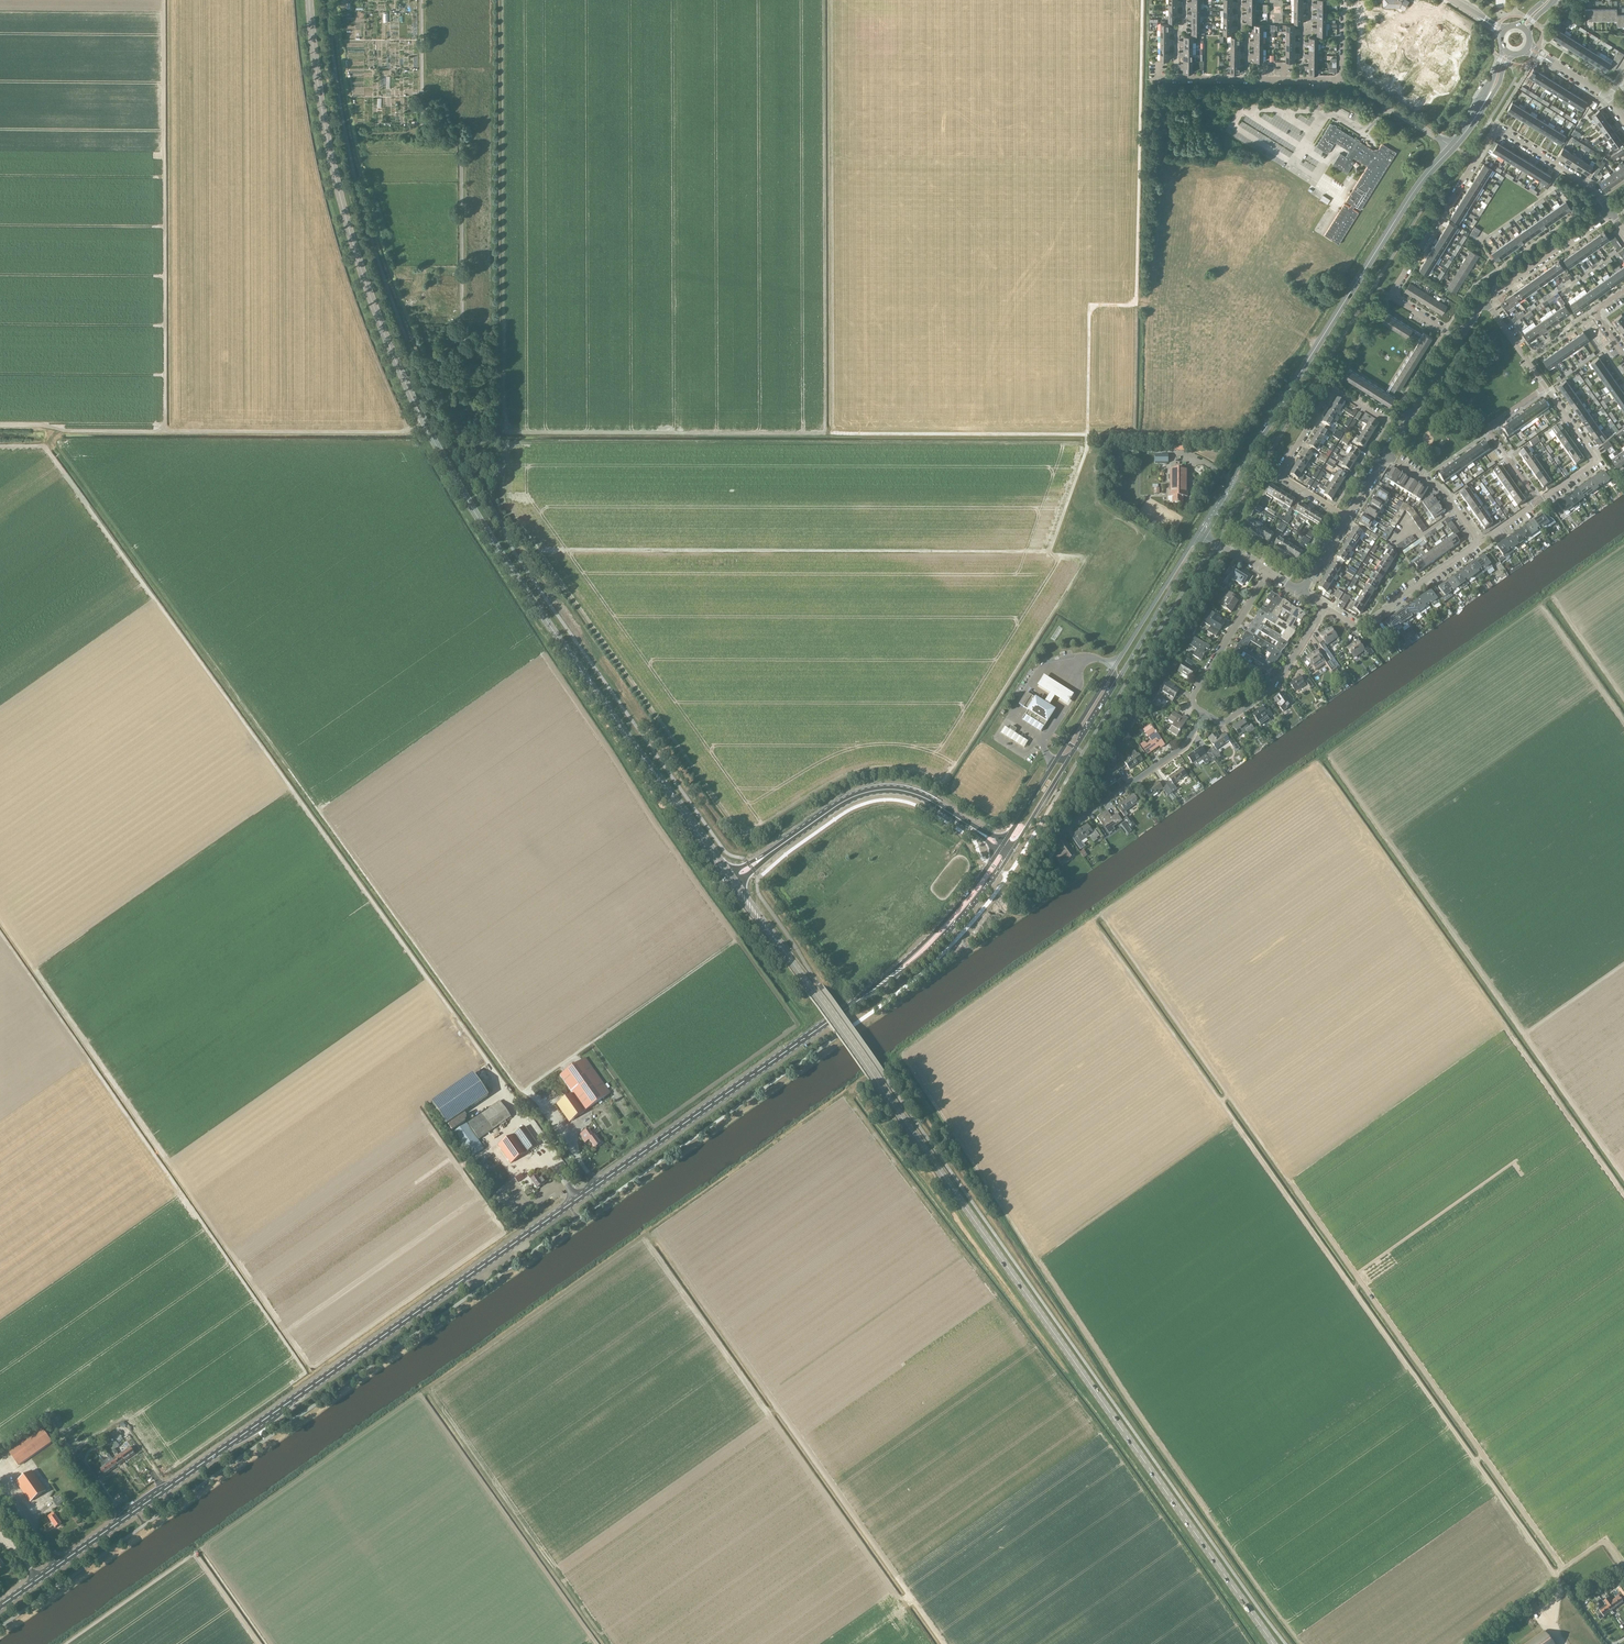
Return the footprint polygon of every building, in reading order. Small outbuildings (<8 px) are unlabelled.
[(1585,8),(1585,14),(1588,14),(1588,20),(1593,20),(1593,8),(1585,8)] [(1598,14),(1598,8),(1593,8),(1593,20),(1601,20),(1601,14),(1598,14)] [(1606,20),(1606,8),(1598,8),(1598,14),(1601,14),(1601,20),(1606,20)] [(1427,10),(1420,19),(1425,22),(1431,13),(1427,10)] [(1436,14),(1432,21),(1457,37),(1455,40),(1452,38),(1442,53),(1459,63),(1468,48),(1467,47),(1469,44),(1472,46),(1477,40),(1468,34),(1467,35),(1464,33),(1464,32),(1436,14)] [(1558,41),(1563,33),(1557,29),(1552,37),(1558,41)] [(1564,45),(1569,37),(1563,33),(1558,41),(1564,45)] [(1395,49),(1397,36),(1389,35),(1389,36),(1380,35),(1379,42),(1390,44),(1389,48),(1395,49)] [(1370,37),(1368,43),(1374,46),(1376,40),(1370,37)] [(1570,48),(1575,40),(1569,37),(1564,45),(1570,48)] [(1576,52),(1581,44),(1575,40),(1570,48),(1576,52)] [(1582,56),(1587,48),(1581,44),(1576,52),(1582,56)] [(1388,65),(1393,56),(1381,48),(1377,54),(1381,56),(1377,62),(1383,67),(1386,63),(1388,65)] [(1588,59),(1593,51),(1587,48),(1582,56),(1588,59)] [(1594,63),(1599,55),(1593,51),(1588,59),(1594,63)] [(1599,55),(1594,63),(1600,67),(1605,58),(1599,55)] [(1605,58),(1600,67),(1606,71),(1608,67),(1610,64),(1611,62),(1605,58)] [(1443,60),(1440,60),(1441,86),(1446,86),(1446,83),(1451,83),(1450,74),(1448,74),(1448,67),(1444,67),(1443,60)] [(1534,80),(1539,72),(1533,68),(1528,76),(1534,80)] [(1540,84),(1545,75),(1539,72),(1534,80),(1540,84)] [(1546,87),(1551,79),(1545,75),(1540,84),(1546,87)] [(1552,91),(1557,83),(1551,79),(1546,87),(1552,91)] [(1558,95),(1563,87),(1557,83),(1552,91),(1558,95)] [(1564,99),(1569,90),(1563,87),(1558,95),(1564,99)] [(1569,102),(1574,94),(1569,90),(1564,99),(1569,102)] [(1575,106),(1580,98),(1574,94),(1569,102),(1575,106)] [(1581,110),(1587,102),(1580,98),(1575,106),(1581,110)] [(1513,114),(1518,106),(1512,102),(1507,110),(1513,114)] [(1519,118),(1524,109),(1518,106),(1513,114),(1519,118)] [(1525,121),(1530,113),(1524,109),(1519,118),(1525,121)] [(1596,121),(1603,115),(1599,110),(1594,113),(1592,110),(1587,114),(1591,120),(1593,118),(1596,121)] [(1531,125),(1536,117),(1530,113),(1525,121),(1531,125)] [(1596,128),(1607,121),(1603,115),(1596,121),(1598,124),(1595,126),(1596,128)] [(1537,129),(1542,120),(1536,117),(1531,125),(1537,129)] [(1543,132),(1548,124),(1542,120),(1537,129),(1543,132)] [(1603,131),(1611,126),(1607,121),(1596,128),(1598,131),(1601,128),(1603,131)] [(1351,160),(1353,157),(1362,143),(1359,141),(1357,140),(1331,123),(1316,146),(1328,153),(1335,142),(1349,151),(1346,156),(1340,153),(1333,164),(1347,173),(1354,162),(1351,160)] [(1548,136),(1554,128),(1548,124),(1543,132),(1548,136)] [(1604,139),(1615,131),(1611,126),(1603,131),(1605,134),(1602,136),(1604,139)] [(1554,140),(1560,131),(1554,128),(1548,136),(1554,140)] [(1560,131),(1554,140),(1561,144),(1566,135),(1560,131)] [(1611,142),(1618,137),(1615,131),(1604,139),(1606,141),(1609,139),(1611,142)] [(1614,152),(1620,148),(1618,146),(1622,142),(1618,137),(1611,142),(1613,145),(1610,147),(1614,152)] [(1344,203),(1324,235),(1339,244),(1358,212),(1353,209),(1355,206),(1360,210),(1396,152),(1382,143),(1376,152),(1362,143),(1353,157),(1367,166),(1346,201),(1352,204),(1350,207),(1344,203)] [(1498,155),(1503,146),(1497,143),(1492,151),(1498,155)] [(1504,158),(1509,150),(1503,146),(1498,155),(1504,158)] [(1564,160),(1569,151),(1563,147),(1558,156),(1564,160)] [(1510,162),(1515,153),(1509,150),(1504,158),(1510,162)] [(1570,163),(1575,155),(1569,151),(1564,160),(1570,163)] [(1516,165),(1521,157),(1515,153),(1510,162),(1516,165)] [(1576,167),(1581,158),(1575,155),(1570,163),(1576,167)] [(1522,169),(1527,161),(1521,157),(1516,165),(1522,169)] [(1582,171),(1589,159),(1586,158),(1584,160),(1581,158),(1576,167),(1582,171)] [(1589,159),(1582,171),(1588,174),(1589,171),(1592,173),(1597,166),(1594,164),(1593,166),(1589,164),(1591,161),(1589,159)] [(1528,173),(1533,164),(1527,161),(1522,169),(1528,173)] [(1488,175),(1492,169),(1484,164),(1480,170),(1488,175)] [(1534,176),(1539,168),(1533,164),(1528,173),(1534,176)] [(1540,180),(1545,172),(1539,168),(1534,176),(1540,180)] [(1485,181),(1488,175),(1480,170),(1476,176),(1485,181)] [(1617,182),(1622,178),(1616,170),(1611,174),(1617,182)] [(1551,175),(1545,172),(1540,180),(1545,184),(1544,186),(1547,188),(1551,181),(1549,179),(1551,175)] [(1611,186),(1617,182),(1611,174),(1605,178),(1611,186)] [(1481,187),(1485,181),(1476,176),(1473,182),(1481,187)] [(1605,190),(1611,186),(1605,178),(1602,180),(1601,179),(1597,181),(1599,183),(1600,183),(1605,190)] [(1477,193),(1481,187),(1473,182),(1469,188),(1477,193)] [(1474,199),(1477,193),(1469,188),(1465,194),(1474,199)] [(1470,205),(1474,199),(1465,194),(1462,199),(1470,205)] [(1466,211),(1470,205),(1462,199),(1458,205),(1466,211)] [(1565,212),(1571,208),(1573,207),(1568,199),(1560,204),(1565,212)] [(1560,216),(1565,212),(1560,204),(1554,208),(1560,216)] [(1463,216),(1466,211),(1458,205),(1454,211),(1463,216)] [(1554,220),(1560,216),(1554,208),(1549,212),(1554,220)] [(1459,222),(1463,216),(1454,211),(1451,217),(1459,222)] [(1548,224),(1554,220),(1549,212),(1543,216),(1548,224)] [(1543,228),(1548,224),(1543,216),(1537,220),(1543,228)] [(1537,232),(1543,228),(1537,220),(1532,224),(1537,232)] [(1453,233),(1457,227),(1449,222),(1445,228),(1453,233)] [(1531,236),(1537,232),(1532,224),(1526,228),(1531,236)] [(1473,230),(1471,232),(1477,235),(1478,234),(1480,230),(1475,226),(1473,230)] [(1450,239),(1453,233),(1445,228),(1442,234),(1450,239)] [(1526,240),(1531,236),(1526,228),(1520,232),(1526,240)] [(1598,235),(1604,243),(1609,239),(1604,231),(1598,235)] [(1520,244),(1526,240),(1520,232),(1514,236),(1520,244)] [(1446,245),(1450,239),(1442,234),(1438,240),(1446,245)] [(1598,247),(1604,243),(1598,235),(1592,239),(1598,247)] [(1514,248),(1520,244),(1514,236),(1509,240),(1514,248)] [(1592,251),(1598,247),(1592,239),(1587,243),(1592,251)] [(1442,251),(1446,245),(1438,240),(1434,246),(1442,251)] [(1509,252),(1514,248),(1509,240),(1503,244),(1509,252)] [(1586,255),(1592,251),(1587,243),(1581,247),(1586,255)] [(1503,256),(1509,252),(1503,244),(1498,248),(1503,256)] [(1439,257),(1442,251),(1434,246),(1430,252),(1439,257)] [(1581,259),(1586,255),(1581,247),(1575,251),(1581,259)] [(1497,260),(1503,256),(1498,248),(1491,252),(1497,260)] [(1466,257),(1475,262),(1479,255),(1471,250),(1466,257)] [(1575,263),(1581,259),(1575,251),(1570,255),(1575,263)] [(1435,262),(1439,257),(1430,252),(1427,257),(1435,262)] [(1569,267),(1575,263),(1570,255),(1564,259),(1569,267)] [(1431,268),(1435,262),(1427,257),(1423,263),(1431,268)] [(1471,268),(1475,262),(1466,257),(1463,263),(1471,268)] [(1553,265),(1558,273),(1564,269),(1559,261),(1553,265)] [(1428,274),(1431,268),(1423,263),(1419,269),(1428,274)] [(1467,274),(1471,268),(1463,263),(1459,269),(1467,274)] [(1553,277),(1558,273),(1553,265),(1547,269),(1553,277)] [(1623,277),(1623,272),(1621,268),(1615,272),(1621,280),(1623,277)] [(1463,280),(1467,274),(1459,269),(1455,275),(1463,280)] [(1547,281),(1553,277),(1547,269),(1541,273),(1547,281)] [(1615,284),(1621,280),(1615,272),(1610,276),(1615,284)] [(1541,285),(1547,281),(1541,273),(1536,277),(1541,285)] [(1459,286),(1463,280),(1455,275),(1451,281),(1459,286)] [(1609,288),(1615,284),(1610,276),(1604,280),(1609,288)] [(1536,289),(1541,285),(1536,277),(1530,281),(1536,289)] [(1604,292),(1609,288),(1604,280),(1598,284),(1604,292)] [(1455,293),(1459,286),(1451,281),(1447,287),(1455,293)] [(1530,293),(1536,289),(1530,281),(1524,285),(1530,293)] [(1411,295),(1416,287),(1410,283),(1405,291),(1411,295)] [(1598,296),(1604,292),(1598,284),(1593,288),(1598,296)] [(1524,297),(1530,293),(1524,285),(1519,289),(1524,297)] [(1417,299),(1422,291),(1416,287),(1411,295),(1417,299)] [(1592,300),(1598,296),(1593,288),(1587,292),(1592,300)] [(1519,301),(1524,297),(1519,289),(1513,293),(1519,301)] [(1423,303),(1428,294),(1422,291),(1417,299),(1423,303)] [(1587,304),(1592,300),(1587,292),(1581,296),(1587,304)] [(1513,305),(1519,301),(1513,293),(1507,297),(1513,305)] [(1429,307),(1435,298),(1428,294),(1423,303),(1429,307)] [(1570,313),(1564,305),(1563,303),(1564,302),(1560,295),(1557,297),(1561,304),(1561,305),(1562,307),(1558,309),(1564,317),(1570,313)] [(1581,308),(1587,304),(1581,296),(1576,300),(1581,308)] [(1507,309),(1513,305),(1507,297),(1501,301),(1507,309)] [(1436,310),(1441,302),(1435,298),(1429,307),(1436,310)] [(1575,312),(1581,308),(1576,300),(1570,304),(1575,312)] [(1441,302),(1436,310),(1442,314),(1447,306),(1441,302)] [(1558,321),(1564,317),(1558,309),(1553,313),(1558,321)] [(1389,325),(1394,316),(1388,312),(1388,313),(1382,321),(1389,325)] [(1553,325),(1558,321),(1553,313),(1547,317),(1553,325)] [(1623,321),(1623,318),(1621,314),(1614,320),(1618,326),(1623,321)] [(1395,329),(1401,320),(1394,316),(1389,325),(1395,329)] [(1547,329),(1553,325),(1547,317),(1541,321),(1547,329)] [(1401,333),(1407,324),(1401,320),(1395,329),(1401,333)] [(1541,333),(1547,329),(1541,321),(1536,325),(1541,333)] [(1408,337),(1413,328),(1407,324),(1401,333),(1408,337)] [(1536,337),(1541,333),(1536,325),(1530,329),(1536,337)] [(1414,330),(1410,336),(1416,339),(1420,334),(1420,333),(1414,329),(1414,330)] [(1530,341),(1536,337),(1530,329),(1524,333),(1530,341)] [(1583,344),(1589,339),(1583,331),(1577,336),(1583,344)] [(1427,345),(1431,339),(1431,338),(1432,338),(1423,332),(1418,340),(1427,345)] [(1577,348),(1583,344),(1577,336),(1571,340),(1577,348)] [(1423,352),(1427,345),(1418,340),(1414,346),(1423,352)] [(1571,352),(1577,348),(1571,340),(1566,344),(1571,352)] [(1566,356),(1571,352),(1566,344),(1560,348),(1566,356)] [(1419,358),(1423,352),(1414,346),(1410,352),(1419,358)] [(1560,360),(1566,356),(1560,348),(1554,351),(1560,360)] [(1554,364),(1560,360),(1554,351),(1549,355),(1554,364)] [(1415,364),(1419,358),(1410,352),(1406,359),(1415,364)] [(1549,368),(1554,364),(1549,355),(1543,360),(1549,368)] [(1594,368),(1603,362),(1598,356),(1590,362),(1594,368)] [(1411,370),(1415,364),(1406,359),(1402,365),(1411,370)] [(1598,374),(1607,368),(1603,362),(1594,368),(1598,374)] [(1407,377),(1411,370),(1402,365),(1398,371),(1407,377)] [(1350,381),(1356,372),(1349,368),(1344,377),(1350,381)] [(1602,379),(1611,374),(1607,368),(1598,374),(1602,379)] [(1403,383),(1407,377),(1398,371),(1394,377),(1403,383)] [(1357,385),(1362,376),(1356,372),(1350,381),(1357,385)] [(1606,385),(1615,379),(1611,374),(1602,379),(1606,385)] [(1363,389),(1368,380),(1362,376),(1357,385),(1363,389)] [(1399,389),(1403,383),(1394,377),(1391,384),(1399,389)] [(1562,391),(1570,385),(1566,379),(1558,385),(1562,391)] [(1610,391),(1619,385),(1615,379),(1606,385),(1610,391)] [(1369,392),(1375,383),(1368,380),(1363,389),(1369,392)] [(1375,396),(1381,387),(1375,383),(1369,392),(1375,396)] [(1566,397),(1574,391),(1570,385),(1562,391),(1566,397)] [(1614,396),(1623,391),(1619,385),(1610,391),(1614,396)] [(1384,397),(1387,391),(1381,387),(1375,396),(1382,400),(1384,397)] [(1395,396),(1388,392),(1387,391),(1384,397),(1382,400),(1389,405),(1390,405),(1395,396)] [(1570,402),(1578,397),(1574,391),(1566,397),(1570,402)] [(1623,398),(1623,393),(1623,391),(1614,396),(1618,402),(1623,398)] [(1574,408),(1582,402),(1578,397),(1570,402),(1574,408)] [(1337,399),(1333,405),(1341,410),(1344,411),(1353,417),(1357,411),(1354,409),(1352,413),(1343,407),(1345,404),(1337,399)] [(1537,406),(1542,414),(1548,410),(1543,402),(1537,406)] [(1578,414),(1586,408),(1582,402),(1574,408),(1578,414)] [(1333,405),(1330,411),(1338,416),(1340,412),(1343,413),(1344,411),(1341,410),(1333,405)] [(1537,418),(1542,414),(1537,406),(1531,410),(1537,418)] [(1582,419),(1590,414),(1586,408),(1578,414),(1582,419)] [(1531,422),(1537,418),(1531,410),(1525,414),(1531,422)] [(1334,422),(1338,416),(1330,411),(1326,417),(1334,422)] [(1525,426),(1531,422),(1525,414),(1520,418),(1525,426)] [(1586,425),(1594,419),(1590,414),(1582,419),(1586,425)] [(1326,417),(1322,423),(1330,428),(1333,424),(1335,425),(1336,423),(1334,422),(1326,417)] [(1520,430),(1525,426),(1520,418),(1514,422),(1520,430)] [(1590,431),(1598,425),(1594,419),(1586,425),(1590,431)] [(1367,426),(1375,431),(1379,425),(1371,420),(1369,423),(1364,420),(1362,423),(1367,426)] [(1514,434),(1520,430),(1514,422),(1508,426),(1514,434)] [(1365,425),(1363,428),(1365,429),(1364,432),(1371,436),(1375,431),(1367,426),(1365,425)] [(1594,436),(1602,431),(1598,425),(1590,431),(1594,436)] [(1506,439),(1514,434),(1508,426),(1502,430),(1505,433),(1503,435),(1506,439)] [(1556,437),(1564,432),(1560,426),(1551,431),(1556,437)] [(1317,434),(1324,439),(1328,433),(1320,428),(1317,434)] [(1360,438),(1368,442),(1371,436),(1364,432),(1360,430),(1359,432),(1362,434),(1360,438)] [(1602,431),(1594,436),(1598,442),(1606,437),(1602,431)] [(1560,443),(1568,437),(1564,432),(1556,437),(1560,443)] [(1321,445),(1324,439),(1317,434),(1313,440),(1321,445)] [(1536,437),(1529,442),(1532,447),(1539,442),(1536,437)] [(1564,449),(1572,443),(1568,437),(1560,443),(1564,449)] [(1364,449),(1368,442),(1360,438),(1356,444),(1364,449)] [(1313,440),(1309,446),(1317,451),(1319,448),(1323,450),(1324,447),(1321,445),(1313,440)] [(1492,449),(1488,444),(1486,446),(1484,443),(1478,447),(1484,455),(1492,449)] [(1568,454),(1576,449),(1572,443),(1564,449),(1568,454)] [(1478,459),(1484,455),(1478,447),(1472,451),(1478,459)] [(1349,455),(1357,459),(1361,453),(1353,449),(1349,455)] [(1523,460),(1531,454),(1527,449),(1519,454),(1523,460)] [(1572,460),(1580,454),(1576,449),(1568,454),(1572,460)] [(1623,461),(1623,451),(1623,449),(1619,452),(1617,449),(1615,450),(1617,453),(1623,461)] [(1611,457),(1617,465),(1623,461),(1617,453),(1615,450),(1613,452),(1615,455),(1611,457)] [(1301,457),(1309,461),(1313,455),(1305,451),(1301,457)] [(1472,463),(1478,459),(1472,451),(1467,455),(1472,463)] [(1527,466),(1535,460),(1531,454),(1523,460),(1527,466)] [(1580,454),(1572,460),(1576,466),(1584,460),(1580,454)] [(1353,465),(1357,459),(1349,455),(1346,460),(1353,465)] [(1467,467),(1472,463),(1467,455),(1461,459),(1467,467)] [(1301,457),(1298,463),(1305,467),(1308,464),(1309,465),(1311,463),(1309,461),(1301,457)] [(1342,467),(1350,471),(1353,465),(1346,460),(1346,461),(1342,458),(1340,461),(1344,464),(1342,467)] [(1461,471),(1467,467),(1461,459),(1455,463),(1461,471)] [(1531,472),(1539,466),(1535,460),(1527,466),(1531,472)] [(1302,473),(1305,467),(1298,463),(1294,469),(1302,473)] [(1455,475),(1461,471),(1455,463),(1450,467),(1455,475)] [(1535,477),(1543,471),(1539,466),(1531,472),(1535,477)] [(1450,479),(1455,475),(1450,467),(1444,471),(1450,479)] [(1497,478),(1505,473),(1501,467),(1493,472),(1497,478)] [(1391,482),(1397,472),(1395,470),(1396,469),(1394,468),(1386,479),(1388,481),(1385,486),(1383,484),(1381,487),(1386,490),(1387,488),(1388,487),(1391,482)] [(1188,469),(1187,469),(1170,469),(1170,470),(1171,470),(1171,497),(1170,497),(1172,497),(1172,504),(1183,504),(1183,497),(1187,497),(1187,470),(1188,470),(1188,469)] [(1298,479),(1302,473),(1294,469),(1290,475),(1298,479)] [(1331,475),(1335,478),(1335,477),(1343,482),(1347,476),(1339,471),(1337,475),(1333,472),(1331,475)] [(1444,483),(1450,479),(1444,471),(1438,475),(1444,483)] [(1539,483),(1547,477),(1543,471),(1535,477),(1539,483)] [(1395,485),(1402,473),(1400,472),(1399,473),(1397,472),(1391,482),(1395,485)] [(1603,472),(1595,478),(1601,487),(1609,481),(1612,485),(1616,483),(1611,475),(1607,478),(1603,472)] [(1399,487),(1406,477),(1403,476),(1404,474),(1402,473),(1395,485),(1399,487)] [(1501,484),(1509,478),(1505,473),(1497,478),(1501,484)] [(1339,488),(1343,482),(1335,477),(1335,478),(1331,483),(1339,488)] [(1404,490),(1411,478),(1409,477),(1408,479),(1406,477),(1399,487),(1404,490)] [(1547,477),(1539,483),(1543,489),(1551,483),(1547,477)] [(1408,493),(1414,482),(1412,481),(1413,480),(1411,478),(1404,490),(1408,493)] [(1505,490),(1513,484),(1509,478),(1501,484),(1505,490)] [(1603,490),(1601,487),(1595,478),(1586,484),(1592,493),(1598,489),(1600,491),(1603,490)] [(1339,488),(1331,483),(1328,481),(1324,487),(1335,494),(1339,488)] [(1412,495),(1419,484),(1417,483),(1417,484),(1414,482),(1408,493),(1412,495)] [(1416,498),(1423,488),(1420,486),(1421,485),(1419,484),(1412,495),(1416,498)] [(1509,495),(1517,490),(1513,484),(1505,490),(1509,495)] [(1584,499),(1592,493),(1586,484),(1578,490),(1584,499)] [(1324,487),(1323,487),(1321,485),(1319,488),(1326,492),(1324,495),(1332,500),(1335,494),(1324,487)] [(1471,493),(1469,490),(1471,488),(1469,485),(1463,489),(1465,492),(1460,495),(1465,501),(1473,496),(1475,494),(1474,491),(1471,493)] [(1272,499),(1277,490),(1271,486),(1266,495),(1272,499)] [(1391,496),(1379,488),(1378,490),(1379,491),(1378,494),(1388,500),(1389,498),(1393,500),(1394,498),(1391,496)] [(1423,488),(1416,498),(1421,501),(1428,489),(1426,488),(1425,489),(1423,488)] [(1278,501),(1283,493),(1277,490),(1272,499),(1273,497),(1278,501)] [(1513,501),(1521,495),(1517,490),(1509,495),(1513,501)] [(1578,490),(1572,494),(1580,506),(1582,504),(1586,502),(1584,499),(1578,490)] [(1284,505),(1289,497),(1283,493),(1278,501),(1284,505)] [(1385,504),(1388,500),(1378,494),(1376,496),(1375,495),(1374,497),(1385,504)] [(1574,510),(1580,506),(1572,494),(1566,498),(1573,507),(1574,510)] [(1425,507),(1435,500),(1434,498),(1435,497),(1434,495),(1422,503),(1425,507)] [(1521,495),(1513,501),(1517,507),(1525,501),(1521,495)] [(1477,501),(1473,496),(1465,501),(1469,507),(1477,501)] [(1295,501),(1289,497),(1284,505),(1282,508),(1285,510),(1287,506),(1293,510),(1297,503),(1295,501)] [(1382,508),(1385,504),(1374,497),(1372,499),(1374,500),(1372,502),(1382,508)] [(1564,513),(1573,507),(1566,498),(1558,504),(1564,513)] [(1428,511),(1439,503),(1438,502),(1437,503),(1435,500),(1425,507),(1428,511)] [(1473,513),(1481,507),(1477,501),(1469,507),(1473,513)] [(1380,513),(1382,508),(1372,502),(1371,504),(1370,504),(1368,505),(1380,513)] [(1299,519),(1306,508),(1300,504),(1297,503),(1293,510),(1298,514),(1296,517),(1299,519)] [(1431,515),(1441,508),(1439,506),(1441,505),(1439,503),(1428,511),(1431,515)] [(1377,517),(1380,513),(1368,505),(1367,507),(1369,508),(1367,511),(1377,517)] [(1405,511),(1400,508),(1398,506),(1395,511),(1403,515),(1405,511)] [(1477,518),(1485,513),(1481,507),(1473,513),(1477,518)] [(1306,521),(1312,511),(1306,508),(1299,519),(1305,522),(1306,521)] [(1434,520),(1445,512),(1444,510),(1443,511),(1441,508),(1431,515),(1428,517),(1431,521),(1434,519),(1434,520)] [(1313,523),(1318,515),(1312,511),(1306,521),(1312,524),(1313,523)] [(1375,521),(1377,517),(1367,511),(1366,513),(1364,512),(1363,514),(1375,521)] [(1480,524),(1489,518),(1485,513),(1477,518),(1480,524)] [(1372,525),(1375,521),(1363,514),(1362,516),(1363,517),(1362,519),(1372,525)] [(1318,528),(1319,526),(1324,519),(1318,515),(1313,523),(1312,524),(1318,528)] [(1554,524),(1555,522),(1554,521),(1553,520),(1552,520),(1551,519),(1550,518),(1549,518),(1548,517),(1547,516),(1544,517),(1542,515),(1534,521),(1540,530),(1542,532),(1550,526),(1552,525),(1554,524)] [(1489,518),(1480,524),(1485,530),(1493,524),(1489,518)] [(1375,528),(1372,525),(1362,519),(1360,521),(1359,520),(1358,523),(1373,532),(1375,528)] [(1251,532),(1256,524),(1250,520),(1245,528),(1251,532)] [(1534,521),(1525,527),(1531,536),(1537,532),(1539,535),(1542,533),(1542,532),(1540,530),(1534,521)] [(1257,535),(1262,528),(1256,524),(1251,532),(1257,535)] [(1523,542),(1531,536),(1525,527),(1517,533),(1523,542)] [(1263,539),(1268,531),(1262,528),(1257,535),(1263,539)] [(1352,534),(1360,539),(1363,533),(1355,528),(1352,534)] [(1268,531),(1263,539),(1269,543),(1274,535),(1268,531)] [(1517,533),(1511,537),(1519,548),(1521,547),(1525,544),(1523,542),(1517,533)] [(1356,545),(1360,539),(1352,534),(1348,540),(1356,545)] [(1448,539),(1454,547),(1460,543),(1454,535),(1448,539)] [(1285,542),(1286,540),(1287,538),(1284,536),(1282,540),(1279,538),(1274,546),(1280,550),(1285,542)] [(1454,547),(1448,539),(1446,536),(1440,540),(1443,543),(1448,551),(1454,547)] [(1518,549),(1519,548),(1511,537),(1505,541),(1512,550),(1516,547),(1518,549)] [(1286,553),(1291,546),(1292,543),(1286,540),(1285,542),(1280,550),(1286,553)] [(1348,540),(1344,546),(1352,551),(1355,547),(1357,549),(1359,547),(1356,545),(1348,540)] [(1505,541),(1497,547),(1505,559),(1514,553),(1512,550),(1505,541)] [(1442,555),(1448,551),(1443,543),(1437,547),(1442,555)] [(1393,561),(1397,555),(1394,553),(1396,550),(1389,545),(1386,549),(1389,551),(1385,556),(1393,561)] [(1292,557),(1297,549),(1291,546),(1286,553),(1292,557)] [(1349,556),(1352,551),(1344,546),(1341,552),(1349,556)] [(1404,554),(1412,548),(1411,546),(1403,552),(1404,554)] [(1437,559),(1442,555),(1437,547),(1431,551),(1437,559)] [(1298,561),(1303,553),(1304,550),(1301,548),(1300,551),(1297,549),(1292,557),(1298,561)] [(1437,559),(1431,551),(1429,548),(1426,550),(1429,553),(1426,555),(1431,563),(1437,559)] [(1350,557),(1349,556),(1341,552),(1337,558),(1345,562),(1347,560),(1348,561),(1350,557)] [(1425,567),(1431,563),(1426,555),(1420,559),(1425,567)] [(1390,567),(1393,561),(1385,556),(1382,562),(1390,567)] [(1482,571),(1490,565),(1488,561),(1484,556),(1475,562),(1482,571)] [(1420,571),(1425,567),(1420,559),(1414,563),(1420,571)] [(1386,573),(1390,567),(1382,562),(1378,568),(1386,573)] [(1484,573),(1482,571),(1475,562),(1467,568),(1473,577),(1475,579),(1484,573)] [(1333,564),(1329,570),(1337,575),(1340,577),(1342,575),(1339,572),(1341,569),(1333,564)] [(1249,584),(1253,577),(1242,570),(1240,572),(1234,568),(1235,566),(1229,575),(1232,577),(1231,579),(1243,586),(1246,580),(1249,582),(1249,584)] [(1373,569),(1371,572),(1382,579),(1386,573),(1378,568),(1376,571),(1373,569)] [(1465,583),(1473,577),(1467,568),(1458,574),(1465,583)] [(1337,575),(1329,570),(1326,576),(1333,581),(1337,575)] [(1379,585),(1382,579),(1371,572),(1374,574),(1371,580),(1379,585)] [(1465,583),(1458,574),(1453,578),(1461,589),(1462,588),(1464,588),(1467,586),(1465,583)] [(1330,587),(1333,581),(1326,576),(1322,582),(1330,587)] [(1453,578),(1447,582),(1453,591),(1458,588),(1459,590),(1461,589),(1453,578)] [(1375,590),(1379,585),(1371,580),(1367,585),(1375,590)] [(1322,582),(1318,588),(1326,593),(1329,595),(1331,592),(1328,590),(1330,587),(1322,582)] [(1445,597),(1453,591),(1447,582),(1438,588),(1441,592),(1438,594),(1444,602),(1447,600),(1445,597)] [(1371,596),(1375,590),(1367,585),(1363,591),(1371,596)] [(1444,602),(1438,594),(1435,596),(1431,590),(1422,596),(1429,605),(1431,604),(1434,607),(1440,603),(1441,605),(1444,602)] [(1368,602),(1371,596),(1363,591),(1360,597),(1368,602)] [(1231,612),(1238,601),(1235,600),(1237,597),(1229,592),(1226,597),(1228,599),(1223,607),(1222,607),(1231,612)] [(1278,606),(1283,599),(1282,600),(1279,598),(1279,597),(1271,592),(1267,600),(1270,602),(1266,609),(1262,607),(1261,610),(1267,614),(1268,612),(1271,614),(1277,605),(1278,606)] [(1420,611),(1429,605),(1422,596),(1414,602),(1420,611)] [(1364,608),(1368,602),(1360,597),(1356,603),(1364,608)] [(1290,614),(1294,608),(1289,605),(1290,604),(1283,599),(1278,606),(1277,605),(1271,614),(1277,618),(1283,610),(1290,614)] [(1354,602),(1349,610),(1356,614),(1357,612),(1360,614),(1364,608),(1356,603),(1354,602)] [(1412,617),(1420,611),(1414,602),(1405,608),(1412,617)] [(1288,627),(1295,631),(1296,628),(1293,626),(1297,619),(1301,621),(1305,613),(1297,608),(1297,609),(1294,608),(1290,614),(1291,615),(1286,623),(1289,625),(1288,627)] [(1407,620),(1412,617),(1405,608),(1400,612),(1408,624),(1409,623),(1407,620)] [(1267,614),(1261,610),(1260,609),(1255,616),(1256,617),(1254,621),(1260,625),(1261,624),(1264,619),(1275,625),(1279,619),(1277,618),(1271,614),(1268,612),(1267,614)] [(1216,637),(1226,621),(1210,611),(1203,622),(1210,627),(1207,632),(1216,637)] [(1402,628),(1408,624),(1400,612),(1394,616),(1400,625),(1402,628)] [(1396,628),(1400,625),(1394,616),(1385,622),(1394,634),(1398,631),(1396,628)] [(1289,625),(1286,623),(1279,619),(1275,625),(1285,631),(1282,637),(1281,638),(1288,643),(1287,642),(1290,638),(1291,638),(1295,631),(1288,627),(1289,625)] [(1260,625),(1254,621),(1253,621),(1248,628),(1249,628),(1247,633),(1246,632),(1253,637),(1254,635),(1257,630),(1268,636),(1271,630),(1261,624),(1260,625)] [(1327,644),(1338,637),(1331,627),(1320,635),(1324,640),(1319,644),(1330,659),(1333,657),(1325,646),(1324,646),(1324,645),(1326,644),(1328,646),(1327,644)] [(1281,638),(1282,637),(1271,630),(1268,636),(1278,643),(1275,648),(1274,650),(1281,654),(1280,653),(1283,649),(1284,650),(1288,643),(1281,638)] [(1264,641),(1254,635),(1253,637),(1246,632),(1241,639),(1242,640),(1240,644),(1239,643),(1238,643),(1246,648),(1247,646),(1250,641),(1260,648),(1264,641)] [(1208,650),(1210,646),(1194,637),(1189,645),(1189,646),(1189,645),(1197,650),(1193,656),(1201,661),(1206,653),(1203,651),(1205,648),(1208,650)] [(1363,641),(1360,643),(1358,640),(1347,648),(1355,659),(1354,657),(1364,650),(1366,652),(1370,650),(1363,641)] [(1274,650),(1275,648),(1264,641),(1260,648),(1271,654),(1268,659),(1267,661),(1273,665),(1276,660),(1277,661),(1281,654),(1274,650)] [(1257,653),(1247,646),(1246,648),(1238,643),(1233,652),(1241,656),(1243,653),(1253,659),(1257,653)] [(1308,660),(1305,662),(1308,667),(1311,665),(1314,669),(1315,671),(1326,663),(1317,650),(1306,658),(1308,660)] [(1267,661),(1268,659),(1257,653),(1253,659),(1264,665),(1261,669),(1269,674),(1274,665),(1273,665),(1267,661)] [(1334,658),(1331,660),(1335,666),(1336,668),(1339,666),(1338,664),(1334,658)] [(1331,660),(1326,664),(1332,672),(1336,668),(1335,666),(1331,660)] [(1190,678),(1195,670),(1191,667),(1183,662),(1178,671),(1183,674),(1183,673),(1190,677),(1189,678),(1190,678)] [(1295,692),(1306,684),(1300,676),(1290,683),(1295,692)] [(1038,687),(1051,695),(1045,704),(1050,707),(1056,698),(1067,705),(1073,695),(1044,677),(1038,687)] [(1311,688),(1314,686),(1309,679),(1306,681),(1311,688)] [(1171,702),(1178,692),(1170,687),(1172,684),(1166,680),(1162,686),(1164,688),(1161,694),(1165,697),(1166,696),(1167,697),(1167,698),(1168,698),(1172,700),(1171,702)] [(1283,691),(1273,698),(1276,702),(1277,702),(1280,706),(1279,707),(1283,712),(1287,709),(1286,707),(1293,702),(1288,694),(1286,695),(1283,691)] [(1045,704),(1031,696),(1027,692),(1019,704),(1028,710),(1022,720),(1041,732),(1055,710),(1050,707),(1045,704)] [(1268,718),(1272,715),(1267,708),(1264,710),(1262,707),(1258,710),(1253,714),(1258,722),(1261,725),(1266,721),(1264,718),(1267,716),(1268,718)] [(1180,730),(1187,719),(1183,716),(1182,718),(1173,712),(1169,720),(1174,723),(1169,731),(1176,736),(1179,732),(1180,730)] [(1248,734),(1254,729),(1249,722),(1246,724),(1243,720),(1239,723),(1240,724),(1234,728),(1233,727),(1239,736),(1247,730),(1249,732),(1248,733),(1248,734)] [(1151,741),(1146,745),(1144,742),(1140,745),(1147,754),(1159,746),(1161,748),(1164,745),(1156,734),(1157,734),(1156,732),(1153,729),(1146,733),(1151,741)] [(1216,733),(1208,738),(1212,743),(1211,743),(1214,747),(1209,750),(1215,758),(1220,754),(1216,750),(1228,741),(1232,746),(1236,743),(1231,737),(1228,739),(1224,733),(1219,737),(1216,733)] [(1201,747),(1187,757),(1192,764),(1195,761),(1197,764),(1209,756),(1211,760),(1210,761),(1215,758),(1209,750),(1205,753),(1201,747)] [(1129,770),(1143,760),(1138,753),(1124,763),(1129,770)] [(1116,761),(1122,769),(1125,766),(1120,759),(1121,758),(1116,761)] [(1113,764),(1118,771),(1122,769),(1116,761),(1112,764),(1112,765),(1113,764)] [(1165,777),(1159,765),(1156,766),(1162,779),(1165,777)] [(1173,784),(1186,775),(1182,768),(1168,777),(1173,784)] [(1108,787),(1122,778),(1117,771),(1103,781),(1108,787)] [(1149,798),(1163,789),(1158,782),(1144,791),(1149,798)] [(1166,785),(1172,793),(1177,789),(1175,790),(1170,782),(1166,785)] [(1167,796),(1172,793),(1166,785),(1163,787),(1169,795),(1167,795),(1167,796)] [(1125,811),(1139,802),(1133,795),(1120,804),(1122,808),(1120,809),(1119,808),(1118,808),(1125,817),(1128,815),(1125,811)] [(1115,826),(1122,821),(1117,813),(1112,817),(1107,811),(1097,818),(1105,829),(1113,824),(1115,826)] [(1092,841),(1099,836),(1094,829),(1091,831),(1087,825),(1080,830),(1081,830),(1076,834),(1075,833),(1077,836),(1073,838),(1080,849),(1085,846),(1084,844),(1083,845),(1081,842),(1089,836),(1092,841)] [(1065,840),(1058,845),(1062,852),(1055,857),(1060,864),(1060,863),(1059,862),(1066,857),(1068,860),(1075,855),(1065,840)] [(585,1111),(610,1093),(585,1058),(560,1076),(572,1093),(557,1104),(569,1122),(585,1111)] [(432,1102),(447,1124),(488,1096),(473,1074),(432,1102)] [(467,1123),(479,1139),(511,1117),(499,1101),(481,1114),(467,1123)] [(482,1141),(480,1143),(467,1124),(453,1133),(470,1158),(486,1147),(486,1146),(489,1144),(486,1140),(483,1142),(482,1141)] [(526,1152),(537,1145),(525,1127),(514,1135),(498,1145),(511,1163),(526,1152)] [(598,1147),(602,1144),(599,1141),(598,1141),(594,1135),(593,1136),(588,1129),(580,1135),(585,1143),(589,1140),(594,1148),(597,1146),(598,1147)] [(518,1182),(524,1179),(521,1173),(515,1177),(518,1182)] [(542,1176),(538,1178),(536,1176),(534,1173),(529,1177),(537,1189),(542,1185),(546,1182),(542,1176)] [(10,1452),(19,1465),(51,1443),(41,1429),(10,1452)] [(116,1441),(122,1437),(120,1434),(122,1434),(120,1430),(112,1435),(116,1441)] [(119,1454),(115,1448),(113,1450),(115,1453),(114,1453),(116,1456),(113,1459),(118,1466),(124,1461),(119,1454)] [(126,1450),(119,1454),(124,1461),(131,1457),(126,1450)] [(78,1461),(84,1457),(81,1453),(75,1457),(78,1461)] [(113,1459),(109,1453),(106,1455),(108,1458),(110,1461),(106,1464),(111,1471),(118,1466),(113,1459)] [(106,1464),(102,1458),(100,1459),(102,1462),(101,1463),(103,1466),(100,1468),(99,1468),(104,1475),(111,1471),(106,1464)] [(30,1502),(46,1491),(32,1471),(16,1482),(30,1502)] [(57,1506),(64,1501),(60,1495),(53,1500),(57,1506)] [(56,1528),(61,1524),(55,1515),(54,1516),(52,1513),(48,1516),(49,1519),(56,1528)] [(1616,1607),(1623,1603),(1621,1600),(1623,1598),(1623,1591),(1621,1586),(1617,1588),(1620,1592),(1614,1596),(1616,1598),(1611,1601),(1616,1607)] [(1616,1607),(1611,1601),(1607,1595),(1605,1597),(1606,1599),(1603,1602),(1601,1599),(1610,1612),(1616,1607)] [(1603,1617),(1610,1612),(1601,1599),(1598,1601),(1602,1607),(1598,1610),(1595,1612),(1600,1619),(1603,1617)] [(1543,1631),(1524,1643),(1553,1643),(1543,1631)]
